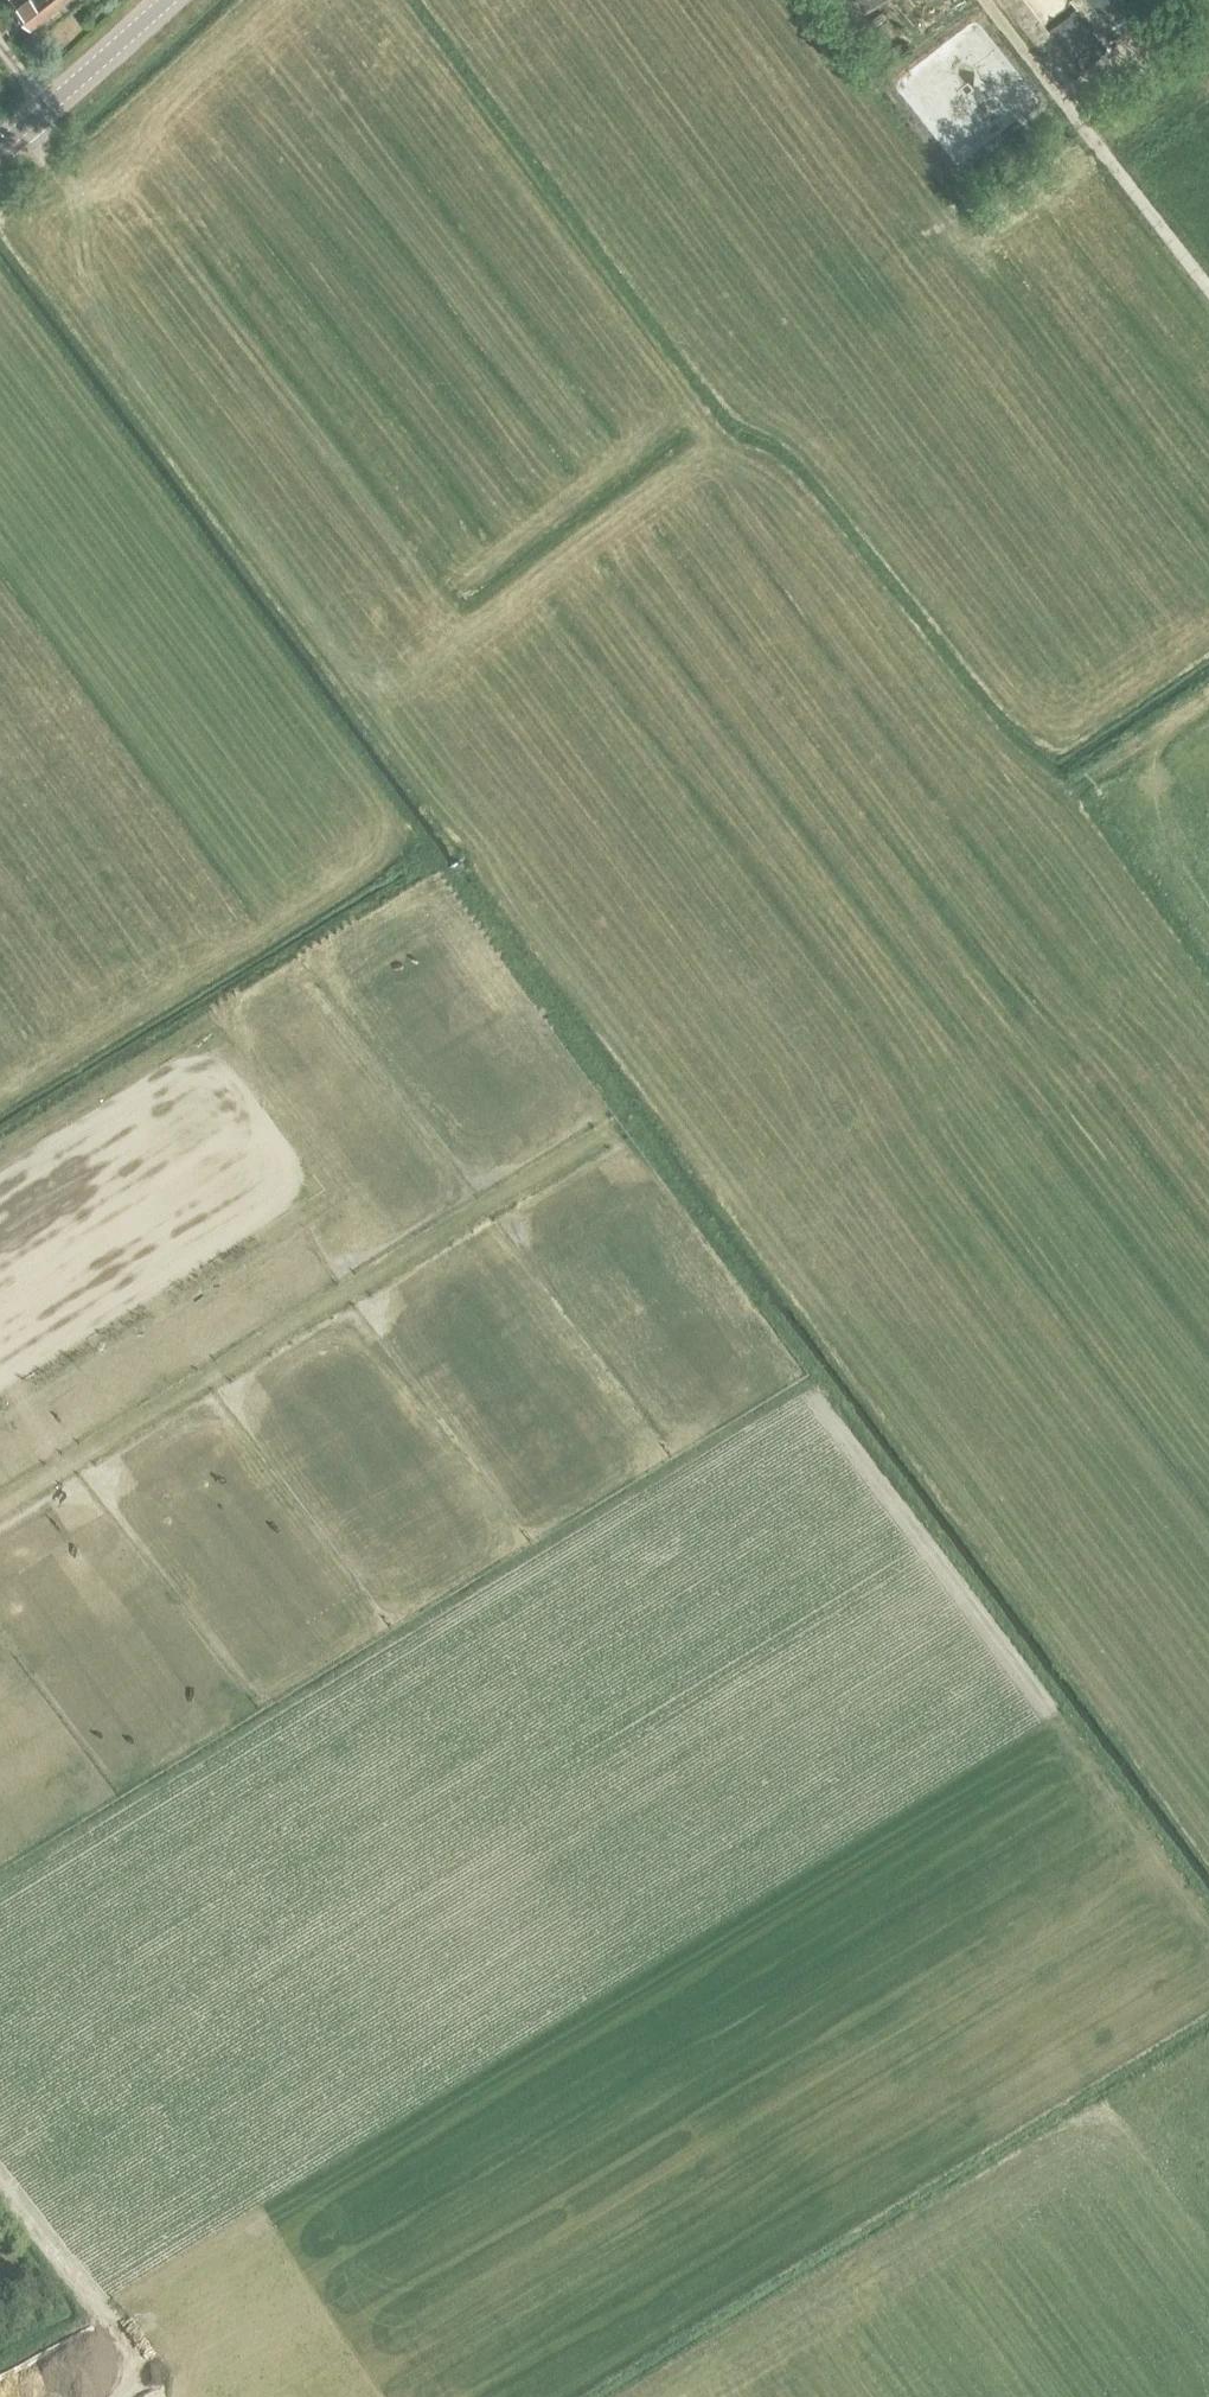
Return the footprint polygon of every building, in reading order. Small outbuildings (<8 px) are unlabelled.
[(17,4),(15,6),(31,26),(63,0),(13,0),(17,4)] [(857,18),(870,8),(880,0),(842,0),(857,18)]
